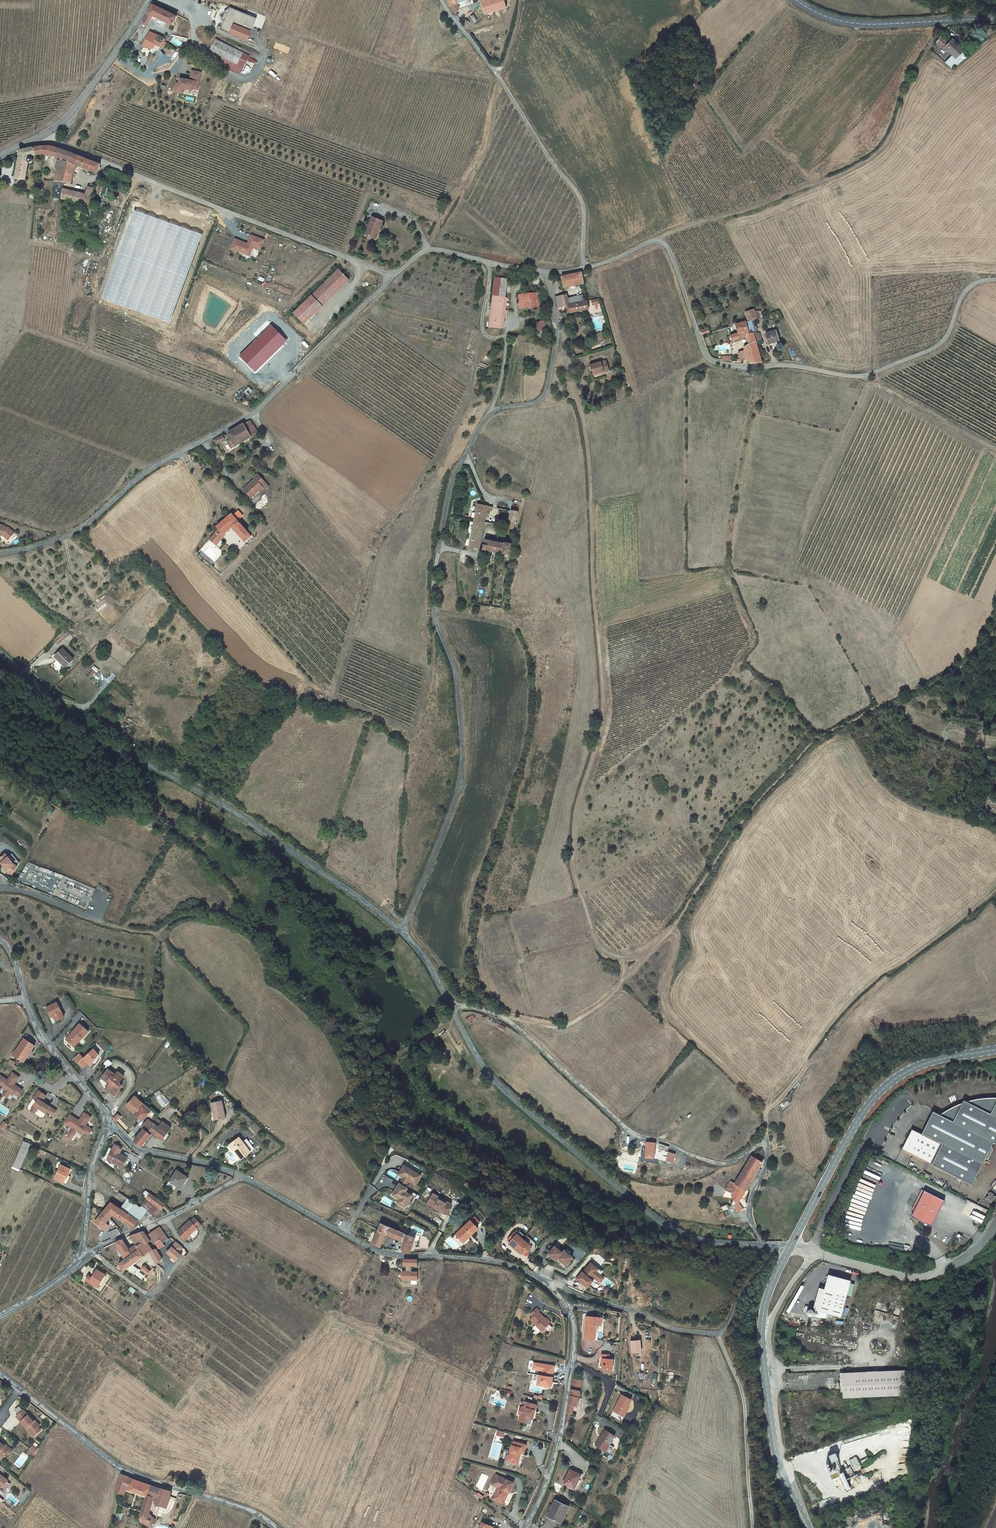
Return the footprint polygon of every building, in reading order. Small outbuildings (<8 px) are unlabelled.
[(466,0),(447,0),(449,5),(456,14),(459,11),(455,4),(466,0)] [(505,0),(485,0),(483,1),(486,12),(507,6),(505,0)] [(148,13),(141,22),(146,25),(151,15),(172,25),(176,16),(152,4),(148,13)] [(224,20),(221,28),(248,39),(257,18),(230,7),(227,13),(225,12),(222,19),(224,20)] [(149,32),(143,46),(151,50),(152,48),(158,50),(160,46),(163,41),(164,38),(149,32)] [(940,48),(945,42),(940,38),(935,44),(940,48)] [(250,56),(216,39),(210,51),(221,56),(218,63),(241,74),(250,56)] [(955,59),(963,50),(952,40),(948,45),(945,42),(940,48),(944,53),(946,51),(953,57),(955,59)] [(953,57),(945,62),(953,68),(959,64),(955,59),(953,57)] [(201,73),(192,71),(190,81),(187,80),(184,80),(180,79),(179,84),(177,84),(175,92),(182,93),(183,89),(184,89),(184,87),(193,89),(198,90),(201,73)] [(44,146),(40,147),(40,155),(46,155),(61,158),(56,178),(65,181),(69,162),(76,164),(79,155),(72,152),(44,146)] [(17,151),(16,155),(18,156),(16,178),(27,178),(30,163),(32,165),(36,164),(37,160),(34,157),(31,158),(31,156),(40,155),(40,147),(24,151),(21,149),(19,149),(17,151)] [(101,163),(79,155),(76,164),(69,162),(65,181),(72,183),(77,164),(99,172),(101,163)] [(52,196),(87,204),(91,205),(95,187),(87,186),(86,194),(63,189),(65,181),(56,178),(52,196)] [(129,211),(135,214),(139,204),(133,202),(129,211)] [(382,221),(371,217),(364,235),(374,239),(378,228),(379,229),(382,221)] [(264,240),(251,235),(248,244),(235,239),(231,249),(250,256),(253,247),(261,249),(264,240)] [(318,311),(349,280),(339,269),(307,301),(318,311)] [(581,271),(561,276),(565,288),(583,283),(581,275),(588,273),(587,270),(581,272),(581,271)] [(504,306),(506,278),(494,277),(490,328),(502,329),(504,306)] [(518,296),(519,308),(540,306),(538,293),(518,296)] [(566,295),(556,297),(558,309),(562,308),(568,306),(568,305),(587,301),(585,296),(567,300),(566,295)] [(318,311),(307,301),(293,314),(304,325),(318,311)] [(589,309),(587,301),(568,305),(568,306),(562,308),(563,314),(570,312),(571,314),(589,309)] [(757,309),(746,313),(748,322),(755,320),(760,318),(757,309)] [(543,321),(545,330),(552,329),(550,319),(543,321)] [(748,322),(746,322),(750,334),(753,333),(754,335),(756,334),(755,330),(757,329),(757,326),(754,327),(753,323),(755,322),(755,320),(748,322)] [(538,332),(545,330),(543,321),(536,322),(538,332)] [(748,359),(748,362),(750,363),(762,363),(754,335),(753,333),(750,334),(746,322),(736,325),(738,333),(732,335),(733,342),(748,338),(750,346),(744,347),(745,352),(748,359)] [(289,343),(296,336),(284,323),(277,329),(289,343)] [(255,371),(286,340),(271,326),(240,357),(255,371)] [(765,334),(768,344),(779,341),(776,331),(765,334)] [(740,359),(741,361),(748,359),(745,352),(739,353),(740,359)] [(591,365),(594,374),(603,370),(604,372),(609,370),(606,360),(591,365)] [(250,420),(233,430),(241,443),(253,435),(258,433),(258,432),(250,420)] [(233,430),(228,433),(230,437),(226,440),(231,448),(241,443),(233,430)] [(222,435),(217,438),(220,444),(225,441),(222,435)] [(265,483),(258,474),(253,478),(255,480),(243,490),(250,497),(255,493),(256,494),(263,488),(261,486),(265,483)] [(481,553),(490,511),(480,509),(471,551),(481,553)] [(210,540),(220,549),(225,543),(221,539),(225,534),(232,528),(244,542),(251,536),(232,514),(217,527),(219,529),(210,540)] [(518,517),(511,515),(506,538),(514,540),(518,517)] [(1,533),(3,534),(3,535),(8,539),(14,532),(8,527),(3,525),(0,524),(0,535),(1,533)] [(488,555),(486,560),(511,565),(512,557),(513,549),(488,543),(486,554),(488,555)] [(65,629),(54,640),(59,644),(70,634),(74,638),(77,636),(69,632),(68,632),(65,629)] [(63,649),(55,656),(61,662),(62,661),(67,666),(74,659),(63,649)] [(93,665),(88,674),(94,677),(98,668),(93,665)] [(13,854),(9,857),(6,854),(0,859),(0,861),(6,868),(5,869),(7,871),(13,875),(20,863),(13,854)] [(64,1017),(57,1002),(46,1007),(50,1016),(52,1015),(53,1017),(55,1021),(64,1017)] [(66,1041),(74,1048),(82,1039),(83,1039),(89,1032),(80,1025),(74,1031),(71,1032),(69,1034),(71,1035),(66,1041)] [(15,1055),(23,1061),(29,1052),(31,1054),(36,1047),(26,1039),(15,1055)] [(73,1059),(82,1068),(87,1064),(90,1067),(91,1065),(98,1055),(93,1050),(83,1059),(78,1054),(73,1059)] [(29,1052),(23,1061),(25,1063),(31,1054),(29,1052)] [(114,1074),(108,1070),(102,1079),(108,1083),(109,1081),(111,1082),(108,1087),(112,1090),(114,1087),(119,1090),(122,1086),(121,1085),(120,1082),(124,1076),(118,1072),(115,1077),(113,1075),(114,1074)] [(19,1077),(13,1073),(8,1080),(1,1075),(0,1076),(0,1085),(3,1087),(2,1088),(5,1090),(10,1093),(13,1096),(14,1094),(19,1096),(23,1090),(16,1086),(15,1087),(13,1086),(14,1084),(19,1077)] [(112,1090),(108,1087),(106,1089),(116,1096),(119,1090),(114,1087),(112,1090)] [(42,1102),(45,1096),(39,1092),(33,1100),(37,1102),(34,1108),(38,1111),(39,1109),(46,1114),(47,1113),(53,1117),(57,1112),(43,1103),(42,1102)] [(155,1115),(134,1097),(126,1107),(140,1119),(142,1117),(143,1118),(146,1116),(149,1118),(142,1127),(144,1128),(148,1132),(155,1123),(153,1122),(151,1120),(155,1115)] [(906,1152),(935,1166),(936,1166),(936,1167),(976,1187),(995,1146),(995,1100),(992,1100),(987,1100),(986,1100),(979,1101),(973,1103),(966,1105),(960,1108),(958,1109),(951,1112),(947,1115),(946,1115),(946,1116),(943,1117),(936,1114),(934,1118),(934,1123),(932,1123),(926,1136),(928,1137),(927,1138),(916,1132),(906,1152)] [(214,1110),(215,1119),(225,1117),(221,1101),(210,1103),(212,1110),(214,1110)] [(78,1120),(71,1115),(65,1123),(74,1129),(71,1133),(75,1136),(78,1131),(83,1135),(85,1132),(90,1135),(93,1129),(87,1125),(92,1117),(85,1113),(79,1122),(77,1121),(78,1120)] [(162,1122),(157,1118),(153,1122),(155,1123),(159,1127),(162,1122)] [(162,1122),(159,1127),(155,1123),(148,1132),(144,1128),(134,1141),(141,1147),(151,1134),(155,1135),(163,1140),(171,1128),(163,1121),(162,1122)] [(254,1150),(248,1141),(247,1140),(243,1143),(239,1138),(232,1143),(238,1151),(235,1152),(241,1160),(254,1150)] [(23,1141),(13,1165),(20,1168),(30,1144),(23,1141)] [(654,1160),(656,1143),(647,1142),(645,1158),(654,1160)] [(672,1149),(659,1144),(659,1150),(666,1152),(665,1161),(672,1162),(674,1151),(672,1149)] [(115,1161),(123,1165),(127,1157),(119,1153),(121,1150),(118,1148),(118,1147),(114,1145),(107,1159),(114,1163),(115,1161)] [(745,1191),(762,1162),(751,1156),(734,1184),(738,1186),(745,1191)] [(64,1183),(67,1175),(70,1169),(61,1165),(55,1179),(64,1183)] [(403,1166),(397,1175),(402,1178),(401,1180),(406,1183),(408,1181),(415,1185),(420,1176),(403,1166)] [(177,1171),(168,1185),(175,1190),(177,1186),(181,1189),(188,1178),(177,1171)] [(727,1190),(733,1194),(738,1186),(734,1184),(731,1182),(727,1190)] [(399,1184),(398,1184),(391,1196),(398,1200),(400,1201),(401,1204),(400,1206),(404,1208),(411,1196),(404,1192),(406,1189),(404,1187),(399,1184)] [(737,1203),(745,1191),(738,1186),(733,1194),(731,1199),(737,1203)] [(945,1201),(922,1189),(913,1210),(915,1211),(912,1216),(933,1226),(943,1206),(944,1204),(945,1201)] [(151,1193),(147,1198),(163,1209),(167,1204),(151,1193)] [(436,1209),(437,1208),(446,1213),(451,1204),(433,1193),(427,1203),(436,1209)] [(148,1211),(144,1205),(142,1208),(128,1199),(122,1208),(141,1220),(148,1211)] [(152,1219),(155,1217),(156,1216),(151,1212),(156,1206),(149,1199),(144,1205),(148,1211),(150,1212),(148,1214),(152,1219)] [(137,1223),(110,1201),(101,1213),(109,1219),(112,1215),(131,1230),(137,1223)] [(156,1218),(163,1210),(156,1206),(151,1212),(156,1216),(155,1217),(156,1218)] [(733,1207),(724,1212),(727,1218),(736,1213),(733,1207)] [(109,1219),(101,1213),(98,1218),(106,1224),(109,1219)] [(189,1234),(190,1235),(190,1234),(193,1238),(197,1235),(198,1231),(196,1229),(197,1228),(198,1229),(203,1225),(196,1217),(191,1221),(191,1220),(178,1231),(184,1238),(189,1234)] [(106,1224),(98,1218),(94,1223),(102,1228),(106,1224)] [(454,1234),(459,1239),(461,1237),(463,1240),(469,1235),(470,1236),(478,1230),(470,1221),(454,1234)] [(372,1244),(379,1248),(386,1234),(396,1238),(398,1231),(393,1229),(389,1228),(381,1224),(372,1244)] [(160,1227),(155,1231),(163,1242),(168,1239),(160,1227)] [(118,1228),(109,1232),(112,1238),(121,1234),(118,1228)] [(124,1254),(124,1258),(144,1245),(147,1243),(150,1242),(144,1231),(130,1237),(137,1246),(132,1250),(129,1245),(127,1246),(124,1240),(117,1243),(124,1254)] [(149,1234),(159,1249),(165,1245),(163,1242),(155,1231),(149,1234)] [(408,1236),(398,1231),(396,1238),(406,1243),(402,1252),(411,1252),(415,1238),(408,1236)] [(514,1233),(507,1241),(510,1243),(509,1244),(512,1247),(511,1247),(518,1253),(519,1252),(522,1254),(523,1253),(525,1255),(532,1247),(514,1233)] [(147,1243),(144,1245),(149,1253),(157,1265),(163,1259),(157,1249),(152,1251),(147,1243)] [(183,1248),(176,1243),(167,1253),(177,1261),(182,1256),(179,1253),(183,1248)] [(152,1269),(157,1265),(149,1253),(144,1245),(124,1258),(125,1260),(118,1264),(117,1265),(117,1266),(117,1267),(117,1268),(118,1268),(119,1268),(120,1268),(123,1271),(125,1270),(141,1282),(147,1276),(131,1266),(144,1257),(152,1269)] [(555,1248),(548,1255),(556,1262),(558,1259),(566,1266),(573,1258),(565,1252),(563,1254),(555,1248)] [(405,1266),(405,1272),(401,1272),(401,1280),(416,1280),(416,1272),(411,1272),(411,1266),(417,1266),(417,1260),(404,1260),(403,1266),(405,1266)] [(582,1271),(576,1278),(582,1283),(583,1282),(588,1286),(593,1281),(590,1278),(592,1276),(600,1283),(604,1278),(596,1272),(599,1269),(591,1262),(583,1272),(582,1271)] [(89,1282),(97,1288),(105,1276),(97,1270),(95,1273),(94,1272),(91,1277),(89,1276),(86,1280),(89,1282)] [(851,1281),(829,1275),(818,1311),(815,1310),(814,1316),(818,1317),(825,1318),(827,1313),(840,1317),(851,1281)] [(530,1314),(533,1317),(530,1319),(542,1331),(550,1323),(544,1317),(538,1312),(539,1311),(536,1308),(530,1314)] [(586,1316),(584,1339),(594,1341),(595,1325),(601,1326),(602,1318),(586,1316)] [(630,1342),(631,1354),(641,1353),(640,1341),(630,1342)] [(603,1363),(603,1369),(613,1370),(613,1359),(610,1359),(610,1355),(602,1355),(602,1359),(603,1359),(603,1363)] [(538,1375),(536,1384),(550,1387),(554,1366),(533,1362),(532,1369),(541,1370),(540,1375),(538,1375)] [(906,1370),(843,1373),(844,1398),(907,1395),(906,1377),(909,1377),(909,1373),(906,1373),(906,1370)] [(582,1381),(573,1379),(566,1413),(571,1414),(573,1406),(576,1407),(582,1381)] [(611,1416),(621,1421),(629,1408),(628,1407),(631,1400),(622,1395),(611,1416)] [(536,1405),(525,1402),(524,1407),(522,1407),(522,1408),(520,1414),(520,1416),(524,1417),(525,1418),(524,1422),(530,1424),(534,1410),(535,1410),(536,1405)] [(34,1421),(24,1410),(17,1416),(27,1427),(29,1426),(33,1431),(39,1426),(40,1425),(35,1420),(34,1421)] [(41,1429),(39,1426),(33,1431),(29,1426),(27,1427),(34,1436),(41,1429)] [(605,1430),(601,1436),(600,1438),(600,1437),(594,1444),(609,1454),(613,1448),(608,1444),(614,1436),(605,1430)] [(3,1457),(6,1453),(10,1449),(4,1444),(0,1441),(0,1455),(3,1457)] [(513,1441),(510,1455),(508,1454),(506,1456),(505,1461),(506,1463),(512,1465),(514,1464),(518,1465),(520,1455),(519,1454),(519,1451),(524,1453),(527,1445),(513,1441)] [(5,1443),(4,1444),(10,1449),(6,1453),(9,1455),(12,1451),(13,1450),(5,1443)] [(834,1460),(840,1458),(838,1451),(832,1453),(834,1460)] [(857,1456),(850,1459),(854,1469),(861,1465),(857,1456)] [(841,1458),(837,1460),(841,1468),(846,1466),(841,1458)] [(848,1475),(850,1474),(848,1467),(839,1471),(846,1490),(853,1487),(848,1475)] [(569,1471),(563,1485),(574,1489),(580,1476),(569,1471)] [(1,1489),(3,1486),(6,1489),(10,1485),(7,1482),(8,1481),(2,1476),(0,1474),(0,1489),(1,1489)] [(497,1486),(491,1497),(502,1503),(508,1492),(513,1483),(497,1474),(491,1483),(497,1486)] [(122,1475),(115,1491),(123,1495),(126,1489),(146,1496),(150,1485),(136,1481),(122,1475)] [(4,1494),(11,1485),(10,1485),(6,1489),(3,1486),(1,1489),(0,1489),(0,1491),(4,1494)] [(170,1492),(150,1485),(146,1496),(140,1515),(145,1526),(152,1522),(148,1512),(152,1500),(153,1498),(157,1499),(156,1501),(155,1505),(164,1509),(165,1504),(167,1504),(170,1498),(169,1496),(170,1492)] [(477,1495),(482,1499),(484,1496),(479,1493),(478,1494),(472,1489),(471,1490),(477,1495)] [(554,1501),(547,1517),(561,1523),(568,1507),(554,1501)]
